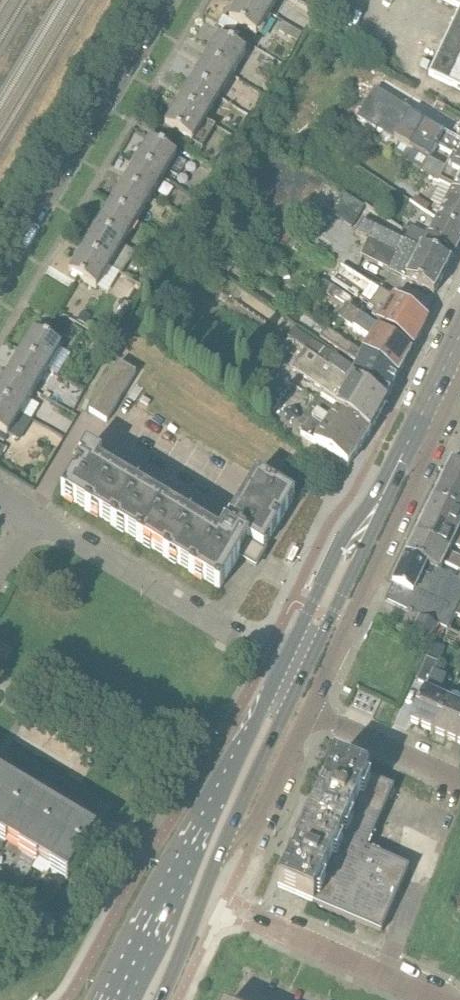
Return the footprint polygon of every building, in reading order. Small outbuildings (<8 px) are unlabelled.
[(246,0),(242,0),(229,21),(257,37),(271,15),(246,0)] [(271,15),(280,0),(246,0),(271,15)] [(459,9),(459,0),(442,0),(459,9)] [(429,76),(459,91),(459,10),(429,76)] [(206,60),(233,77),(247,54),(219,37),(206,60)] [(192,82),(219,99),(233,77),(206,60),(192,82)] [(179,104),(206,121),(219,99),(192,82),(179,104)] [(370,141),(422,173),(451,190),(459,194),(459,144),(454,141),(424,124),(363,88),(350,107),(365,116),(356,130),(371,140),(370,141)] [(206,121),(179,104),(165,126),(193,143),(206,121)] [(136,162),(164,179),(177,157),(149,140),(136,162)] [(123,184),(151,201),(164,179),(136,162),(123,184)] [(109,206),(137,223),(151,201),(123,184),(109,206)] [(459,232),(459,194),(451,190),(436,220),(459,232)] [(330,215),(352,229),(365,208),(343,194),(330,215)] [(96,229),(124,246),(137,223),(109,206),(96,229)] [(450,264),(459,245),(459,232),(436,220),(427,239),(410,231),(404,241),(450,264)] [(448,269),(450,264),(404,241),(368,224),(361,239),(368,242),(361,257),(406,281),(405,282),(407,283),(408,282),(434,295),(448,269)] [(83,251),(111,268),(124,246),(96,229),(83,251)] [(111,268),(83,251),(69,273),(97,290),(111,268)] [(345,308),(350,299),(333,288),(327,296),(345,308)] [(369,309),(364,316),(376,325),(413,350),(428,321),(392,298),(379,291),(368,308),(369,309)] [(362,353),(399,379),(409,361),(412,354),(347,309),(338,321),(369,341),(362,353)] [(393,392),(399,379),(362,353),(326,329),(320,338),(358,364),(357,367),(393,392)] [(20,352),(48,370),(62,348),(33,331),(20,352)] [(393,392),(357,367),(356,374),(352,371),(352,369),(336,357),(336,356),(313,340),(306,351),(386,404),(393,392)] [(335,413),(369,436),(370,435),(386,404),(306,351),(292,370),(341,404),(335,413)] [(6,375),(34,393),(48,370),(20,352),(6,375)] [(89,413),(107,424),(136,375),(119,364),(89,413)] [(280,394),(287,383),(266,369),(259,380),(280,394)] [(21,415),(34,393),(6,375),(0,385),(0,402),(21,415)] [(348,467),(369,436),(335,413),(319,400),(312,411),(315,413),(300,435),(314,444),(348,467)] [(0,402),(0,432),(8,437),(21,415),(0,402)] [(219,538),(217,537),(98,466),(102,461),(86,451),(80,463),(82,464),(61,498),(65,500),(66,498),(85,510),(84,511),(88,513),(91,515),(91,514),(111,525),(110,527),(114,529),(116,530),(117,529),(137,541),(136,542),(143,546),(144,545),(163,557),(163,558),(167,561),(169,562),(170,560),(189,572),(188,573),(195,577),(195,576),(215,587),(214,589),(219,592),(249,542),(263,551),(294,498),(256,476),(219,538)] [(452,464),(443,483),(459,491),(459,468),(452,464)] [(434,501),(459,514),(459,491),(443,483),(434,501)] [(424,521),(459,538),(459,514),(434,501),(424,521)] [(424,521),(416,538),(449,554),(453,546),(459,550),(459,538),(424,521)] [(440,574),(444,565),(459,573),(459,559),(449,554),(416,538),(407,557),(428,568),(440,574)] [(407,557),(393,586),(414,596),(428,568),(407,557)] [(409,614),(439,628),(447,631),(447,632),(459,638),(459,584),(440,574),(428,568),(414,596),(393,586),(385,602),(409,614)] [(431,644),(439,628),(409,614),(401,630),(431,644)] [(416,682),(428,688),(438,665),(426,660),(416,682)] [(410,722),(434,733),(448,700),(424,690),(410,722)] [(456,743),(459,733),(459,706),(448,700),(434,733),(456,743)] [(409,870),(366,851),(394,790),(334,763),(278,888),(381,934),(409,870)] [(40,801),(0,777),(0,840),(70,882),(98,836),(40,801)]
